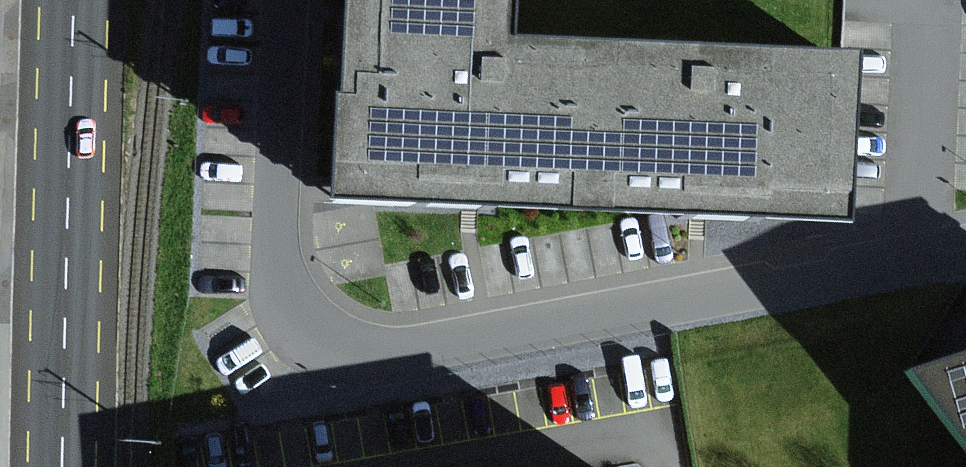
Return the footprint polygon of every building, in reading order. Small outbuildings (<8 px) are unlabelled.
[(311,202),(484,56),(486,0),(321,0),(311,202)] [(826,72),(484,56),(311,202),(466,210),(695,220),(819,226),(826,72)] [(905,365),(965,441),(965,350),(905,365)]
